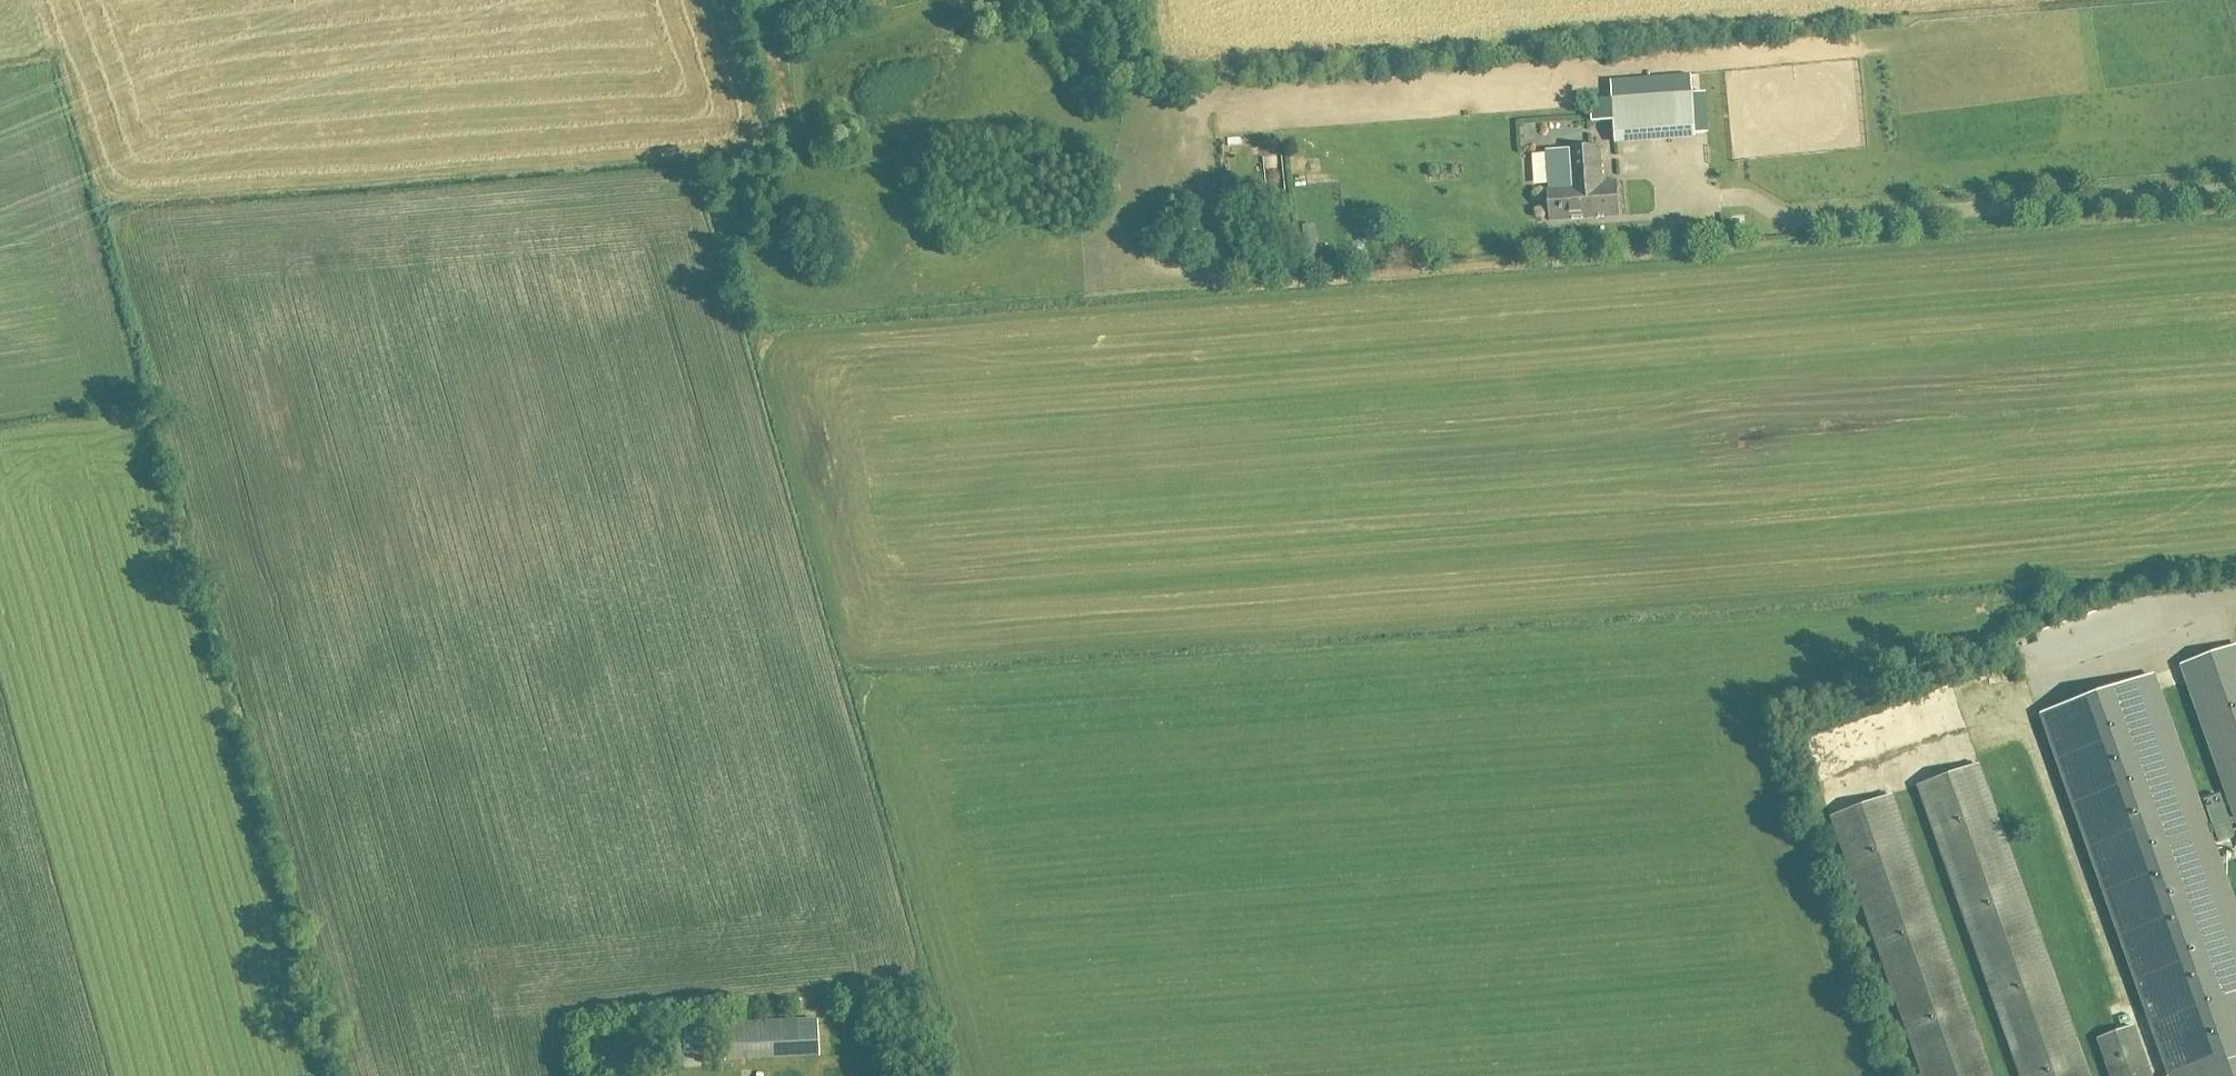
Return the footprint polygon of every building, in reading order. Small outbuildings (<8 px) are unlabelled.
[(1695,137),(1692,93),(1611,99),(1614,143),(1677,137),(1677,138),(1695,137)] [(1566,184),(1546,186),(1549,222),(1617,216),(1614,180),(1602,181),(1601,146),(1564,149),(1566,184)] [(1698,206),(1700,220),(1721,217),(1719,203),(1698,206)] [(2182,666),(2235,819),(2235,647),(2182,666)] [(2153,676),(2041,715),(2168,1075),(2235,1075),(2235,911),(2153,676)] [(1979,766),(1917,787),(2020,1075),(2089,1075),(1979,766)] [(1892,796),(1831,818),(1923,1075),(1992,1075),(1892,796)] [(770,1021),(732,1022),(733,1056),(799,1054),(798,1033),(771,1034),(770,1021)] [(2097,1040),(2110,1075),(2151,1075),(2134,1027),(2097,1040)]
